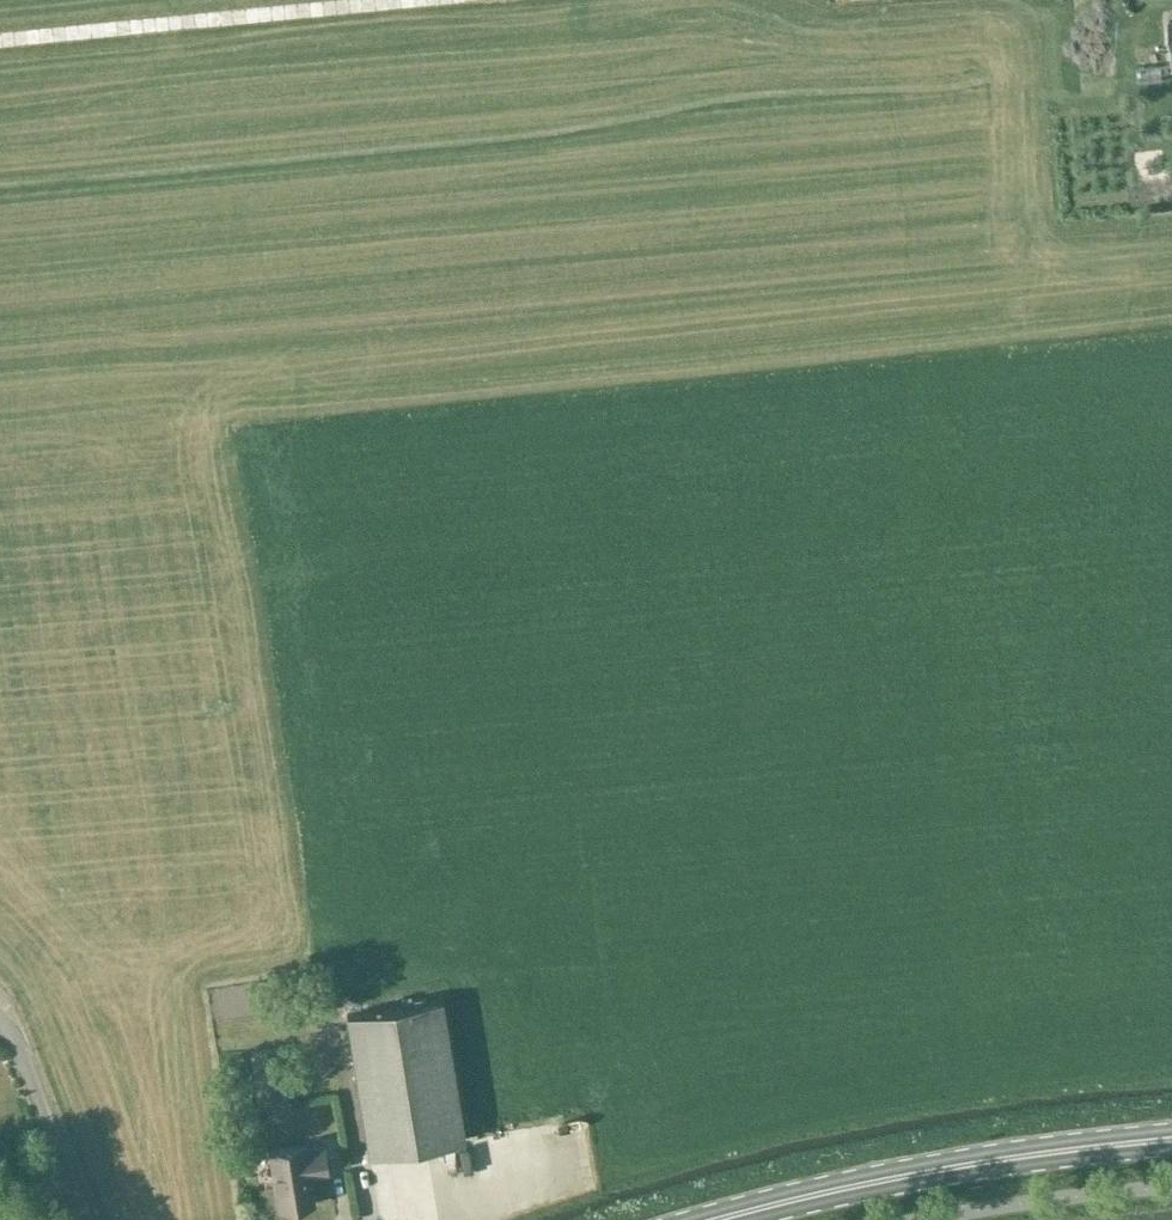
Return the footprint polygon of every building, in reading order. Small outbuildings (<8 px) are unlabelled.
[(442,998),(347,1014),(370,1155),(465,1140),(442,998)] [(322,1024),(305,1027),(312,1079),(330,1077),(322,1024)] [(288,1104),(280,1047),(251,1051),(259,1108),(288,1104)] [(268,1150),(278,1210),(316,1204),(312,1177),(330,1174),(325,1143),(307,1146),(307,1144),(268,1150)] [(439,1173),(463,1172),(463,1163),(438,1164),(439,1173)]
